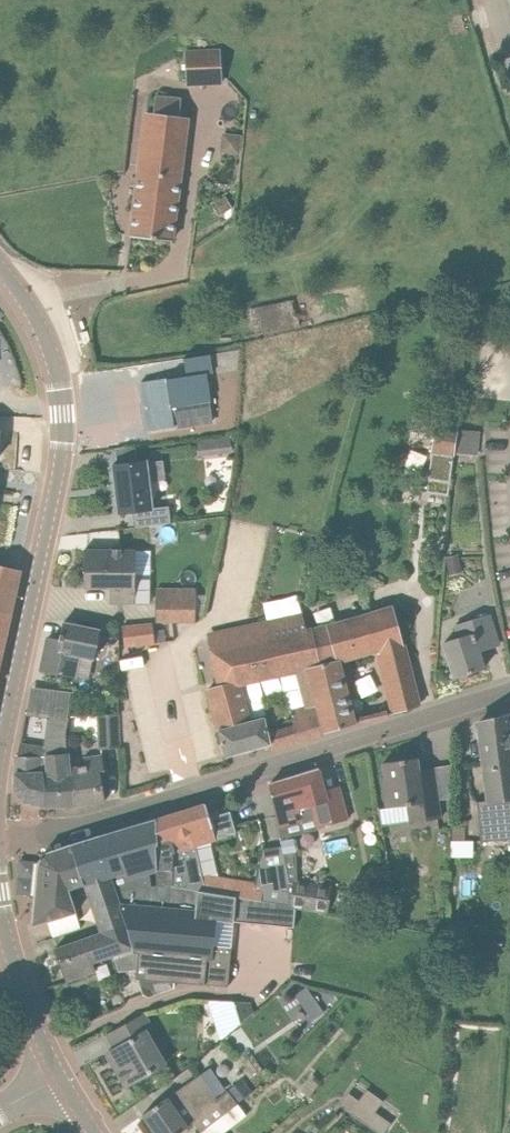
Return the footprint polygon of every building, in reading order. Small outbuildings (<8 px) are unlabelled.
[(186,83),(221,82),(220,51),(185,52),(186,83)] [(186,119),(179,118),(181,97),(155,95),(153,115),(145,114),(131,236),(171,241),(186,119)] [(224,197),(215,203),(222,213),(231,207),(224,197)] [(259,304),(261,325),(295,323),(294,302),(259,304)] [(141,381),(148,430),(176,426),(213,421),(210,402),(206,374),(212,374),(209,355),(182,360),(185,376),(141,381)] [(454,454),(458,430),(451,430),(453,420),(444,418),(442,428),(436,427),(425,492),(447,496),(454,454)] [(458,430),(454,454),(476,457),(480,433),(458,430)] [(216,452),(230,450),(228,437),(215,438),(216,452)] [(146,460),(113,464),(118,512),(133,510),(135,526),(170,521),(168,506),(151,507),(146,460)] [(135,574),(134,549),(84,549),(83,587),(109,586),(110,603),(151,602),(150,574),(135,574)] [(2,651),(5,636),(15,588),(19,570),(0,565),(0,659),(2,651)] [(157,621),(196,621),(196,599),(157,599),(157,621)] [(355,722),(354,719),(337,658),(375,648),(394,713),(416,706),(417,706),(418,705),(418,704),(418,703),(417,704),(417,702),(407,662),(391,604),(311,625),(320,663),(310,667),(323,704),(330,729),(355,722)] [(296,739),(330,729),(323,704),(310,667),(320,663),(311,625),(308,612),(208,635),(211,650),(210,651),(218,686),(208,689),(225,757),(268,744),(269,749),(276,747),(275,744),(271,745),(263,717),(247,721),(238,682),(297,668),(306,706),(290,710),(296,736),(295,736),(296,739)] [(443,644),(454,677),(484,667),(479,651),(499,644),(490,617),(454,627),(458,640),(443,644)] [(47,638),(41,670),(69,676),(77,677),(80,659),(96,662),(102,630),(63,623),(59,640),(47,638)] [(153,624),(122,628),(124,647),(156,642),(153,624)] [(119,714),(99,715),(100,749),(120,749),(119,714)] [(507,715),(495,718),(494,715),(482,718),(483,721),(479,723),(483,752),(491,801),(476,803),(481,842),(509,839),(509,732),(507,715)] [(68,766),(65,732),(67,722),(47,719),(43,746),(20,742),(17,754),(16,754),(16,756),(17,756),(14,788),(14,789),(15,789),(15,790),(23,800),(24,801),(25,801),(46,806),(74,806),(74,771),(69,772),(68,766)] [(104,776),(100,755),(83,758),(84,765),(68,766),(69,772),(74,771),(74,806),(105,800),(101,776),(104,776)] [(440,818),(433,767),(418,769),(417,758),(383,763),(385,776),(381,777),(386,808),(407,805),(410,823),(440,818)] [(275,808),(279,825),(285,823),(314,816),(317,827),(344,820),(343,817),(336,793),(325,796),(318,769),(269,784),(275,808)] [(173,885),(289,906),(292,889),(293,881),(288,881),(286,867),(267,871),(263,891),(254,890),(256,883),(202,874),(195,847),(215,841),(215,839),(236,833),(230,811),(209,817),(205,804),(154,819),(160,835),(154,837),(159,859),(173,855),(173,885)] [(118,873),(112,875),(129,924),(131,934),(137,951),(137,953),(138,953),(135,978),(136,979),(175,982),(228,987),(231,948),(214,947),(215,921),(293,927),(295,908),(289,906),(173,885),(173,855),(159,859),(154,837),(160,835),(154,819),(110,832),(118,873)] [(94,837),(71,845),(83,884),(85,884),(101,933),(129,924),(112,875),(118,873),(110,832),(94,837)] [(38,862),(35,897),(68,889),(83,884),(71,845),(42,854),(38,862)] [(288,881),(293,881),(298,882),(296,851),(284,854),(286,867),(288,881)] [(331,888),(298,882),(293,881),(292,889),(289,906),(295,908),(328,913),(329,908),(331,888)] [(76,912),(68,889),(35,897),(32,925),(76,912)] [(131,934),(129,924),(101,933),(54,949),(65,981),(94,971),(91,961),(133,949),(134,953),(137,953),(137,951),(131,934)] [(149,998),(174,988),(175,982),(136,979),(142,995),(149,998)] [(306,986),(294,994),(302,1005),(313,996),(306,986)] [(233,1002),(240,1023),(253,1012),(249,1003),(233,1002)] [(126,1086),(163,1061),(145,1030),(153,1026),(145,1013),(108,1035),(115,1048),(107,1052),(126,1086)] [(199,1075),(142,1115),(155,1132),(177,1132),(191,1121),(198,1132),(237,1103),(228,1091),(217,1099),(199,1075)] [(319,1085),(311,1078),(301,1091),(310,1098),(319,1085)] [(378,1132),(384,1132),(391,1123),(380,1115),(373,1110),(356,1099),(347,1111),(370,1127),(378,1132)] [(246,1115),(237,1103),(198,1132),(223,1132),(246,1115)]
